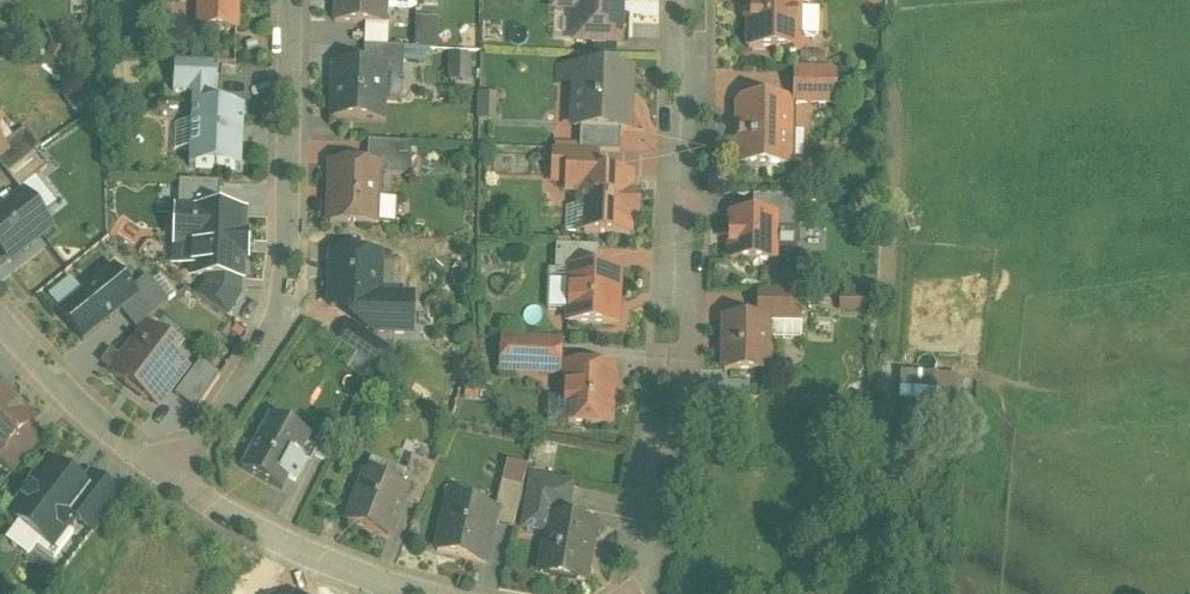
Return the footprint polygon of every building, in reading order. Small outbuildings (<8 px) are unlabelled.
[(168,1),(201,1),(201,30),(238,31),(238,2),(247,2),(247,0),(168,0),(168,1)] [(335,24),(386,26),(387,0),(336,0),(335,24)] [(555,9),(578,10),(577,41),(620,43),(622,0),(556,0),(555,9)] [(750,50),(786,51),(790,55),(799,55),(804,51),(804,42),(800,37),(800,12),(800,0),(750,0),(750,50)] [(578,10),(555,9),(554,40),(577,41),(578,10)] [(815,12),(800,12),(800,37),(804,42),(814,42),(819,38),(819,17),(815,12)] [(470,38),(447,38),(447,70),(469,70),(470,38)] [(405,49),(365,47),(365,69),(385,70),(385,81),(404,81),(405,49)] [(219,65),(176,63),(174,94),(218,96),(219,65)] [(365,69),(336,68),(334,118),(383,121),(385,81),(385,70),(365,69)] [(631,73),(578,70),(575,129),(581,129),(622,131),(628,132),(631,73)] [(834,74),(799,74),(797,76),(796,104),(798,106),(833,106),(835,104),(835,76),(834,74)] [(764,104),(761,102),(759,104),(749,104),(747,102),(738,111),(740,113),(740,131),(734,136),(739,141),(739,158),(737,159),(746,169),(748,167),(767,167),(769,170),(772,167),(781,167),(783,169),(792,160),(786,154),(786,139),(792,133),(791,131),(791,114),(793,112),(784,103),(782,105),(764,104)] [(246,109),(193,107),(192,124),(177,123),(175,150),(191,151),(190,169),(243,171),(246,109)] [(622,131),(581,129),(580,153),(598,153),(621,154),(622,131)] [(3,148),(6,152),(0,157),(0,166),(7,176),(36,154),(42,149),(27,130),(3,148)] [(412,145),(369,143),(368,161),(387,162),(386,177),(411,178),(412,145)] [(580,153),(555,152),(554,184),(570,184),(570,177),(581,177),(581,176),(597,177),(598,153),(580,153)] [(36,154),(7,176),(20,191),(48,170),(36,154)] [(379,168),(333,166),(331,223),(377,225),(379,168)] [(597,177),(581,176),(581,177),(580,209),(586,209),(586,232),(579,232),(579,233),(579,234),(631,237),(631,218),(639,218),(640,198),(632,197),(633,178),(597,177)] [(221,184),(180,183),(179,213),(197,214),(197,213),(219,214),(221,184)] [(0,215),(0,247),(11,261),(51,229),(25,195),(0,215)] [(797,199),(754,198),(753,218),(776,218),(775,230),(796,230),(797,199)] [(580,209),(568,209),(567,232),(579,233),(579,232),(586,232),(586,209),(580,209)] [(219,214),(197,213),(197,214),(195,279),(241,280),(244,215),(219,214)] [(753,218),(732,217),(732,232),(732,247),(732,261),(746,262),(753,269),(760,262),(775,262),(775,230),(776,218),(753,218)] [(600,249),(557,247),(556,272),(571,273),(571,272),(599,273),(600,249)] [(380,257),(333,256),(331,308),(378,310),(380,257)] [(115,268),(59,313),(84,343),(121,313),(139,298),(133,290),(115,268)] [(599,273),(571,272),(571,273),(569,324),(618,326),(620,274),(599,273)] [(148,277),(133,290),(139,298),(121,313),(136,331),(170,303),(148,277)] [(803,295),(760,295),(759,323),(768,323),(803,323),(803,295)] [(872,297),(843,297),(843,312),(872,312),(872,297)] [(759,323),(726,322),(725,373),(767,373),(767,368),(772,363),(772,347),(767,342),(768,323),(759,323)] [(388,351),(353,326),(340,344),(375,369),(388,351)] [(155,333),(143,349),(136,344),(123,360),(112,351),(102,364),(113,373),(112,375),(148,402),(149,400),(159,408),(187,371),(172,359),(178,351),(155,333)] [(561,344),(518,341),(516,374),(559,377),(561,344)] [(202,362),(175,396),(196,412),(220,376),(202,362)] [(614,371),(567,369),(566,401),(550,400),(549,424),(612,427),(613,401),(617,398),(617,392),(613,388),(614,371)] [(966,380),(902,378),(900,420),(964,423),(966,380)] [(399,390),(379,380),(374,390),(382,394),(394,400),(399,390)] [(36,422),(35,421),(34,422),(0,387),(0,457),(36,422)] [(271,416),(242,470),(283,492),(289,480),(296,483),(306,463),(300,460),(312,438),(271,416)] [(328,424),(312,456),(330,465),(346,433),(328,424)] [(435,467),(413,458),(406,474),(401,489),(408,491),(404,501),(420,507),(435,467)] [(406,474),(372,461),(348,522),(390,538),(404,501),(408,491),(401,489),(406,474)] [(83,488),(50,462),(10,515),(44,541),(53,548),(68,530),(76,519),(94,496),(83,488)] [(94,496),(76,519),(94,533),(120,498),(92,477),(83,488),(94,496)] [(572,487),(533,480),(525,530),(528,530),(531,510),(567,516),(572,487)] [(524,488),(503,482),(496,513),(497,513),(494,525),(514,529),(524,488)] [(496,513),(450,502),(438,553),(484,564),(494,525),(497,513),(496,513)] [(596,526),(551,519),(542,574),(586,582),(596,526)] [(68,530),(53,548),(44,541),(39,547),(55,559),(74,534),(68,530)]
